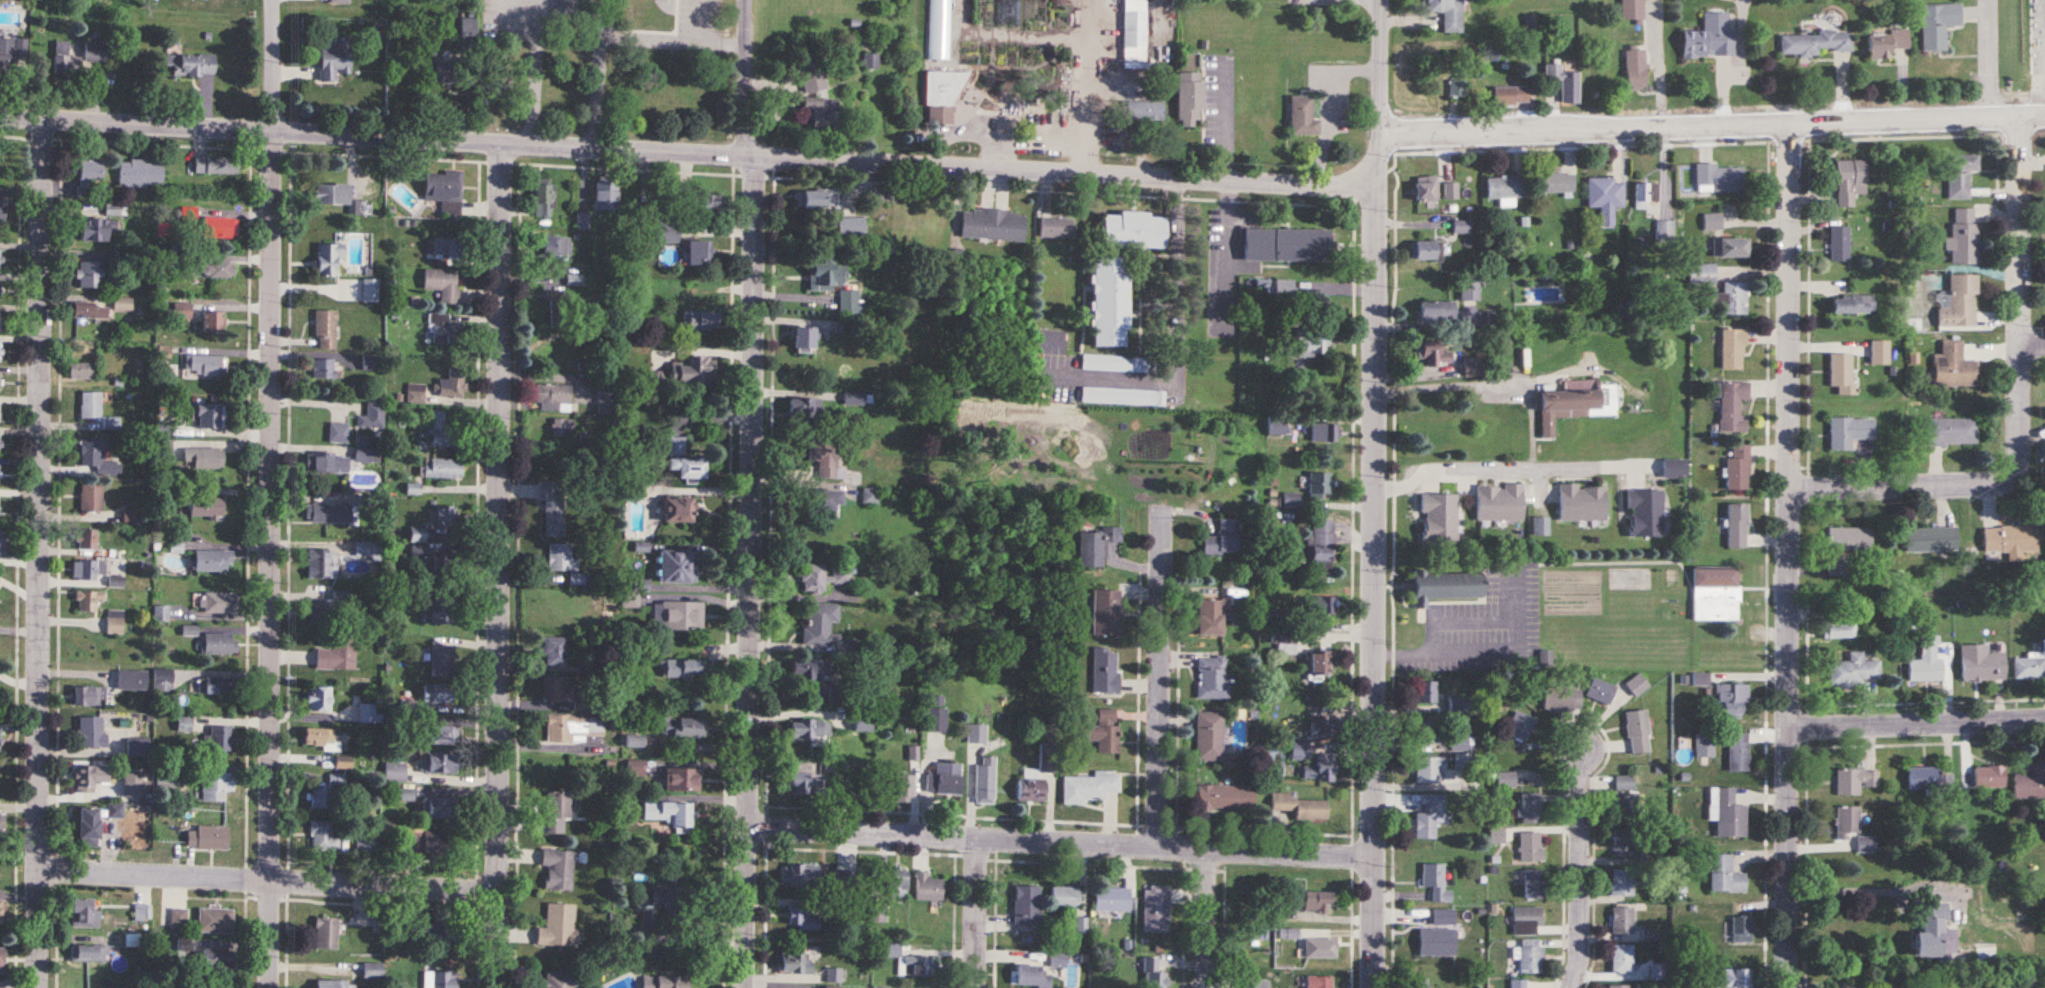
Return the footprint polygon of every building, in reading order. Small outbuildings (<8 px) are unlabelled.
[(929,61),(949,61),(949,0),(929,0),(929,61)] [(1146,0),(1123,0),(1123,62),(1146,62),(1146,0)] [(1428,12),(1443,12),(1443,33),(1462,33),(1462,0),(1428,0),(1428,12)] [(1643,0),(1621,0),(1621,23),(1643,23),(1643,0)] [(1945,26),(1962,26),(1962,5),(1921,5),(1921,51),(1945,51),(1945,26)] [(1682,31),(1683,58),(1734,57),(1734,30),(1731,30),(1730,12),(1703,13),(1704,31),(1682,31)] [(476,19),(461,19),(461,38),(476,38),(476,19)] [(1890,34),(1869,34),(1869,59),(1891,59),(1891,49),(1909,49),(1909,29),(1890,29),(1890,34)] [(1819,35),(1781,35),(1781,55),(1818,55),(1818,50),(1852,50),(1852,32),(1819,32),(1819,35)] [(24,66),(24,37),(0,37),(0,66),(24,66)] [(337,81),(337,74),(349,74),(349,40),(335,40),(335,45),(319,45),(319,81),(337,81)] [(52,75),(73,75),(73,58),(67,58),(67,41),(52,41),(52,75)] [(84,62),(107,62),(107,43),(84,43),(84,62)] [(1645,48),(1625,48),(1626,90),(1646,90),(1645,48)] [(431,84),(458,84),(458,53),(442,53),(442,61),(431,61),(431,84)] [(214,55),(165,55),(165,75),(214,75),(214,55)] [(824,94),(825,63),(802,62),(801,93),(824,94)] [(1560,64),(1545,64),(1545,80),(1561,80),(1561,104),(1579,104),(1579,72),(1560,72),(1560,64)] [(958,125),(959,72),(926,71),(925,124),(958,125)] [(1177,73),(1177,127),(1202,127),(1202,73),(1177,73)] [(1465,98),(1465,78),(1449,78),(1449,98),(1465,98)] [(1493,87),(1493,104),(1529,104),(1529,87),(1493,87)] [(1017,88),(1017,120),(1045,120),(1045,88),(1017,88)] [(1314,120),(1314,96),(1290,96),(1290,135),(1319,135),(1319,120),(1314,120)] [(812,110),(812,131),(837,131),(837,99),(804,99),(804,110),(812,110)] [(1163,102),(1127,102),(1127,122),(1163,122),(1163,102)] [(1978,172),(1978,156),(1946,156),(1946,200),(1970,200),(1970,172),(1978,172)] [(237,158),(195,158),(195,175),(237,175),(237,158)] [(1865,194),(1865,161),(1836,161),(1836,207),(1854,207),(1854,194),(1865,194)] [(104,191),(104,162),(79,162),(79,191),(104,191)] [(162,188),(163,163),(119,162),(119,187),(162,188)] [(1696,166),(1696,192),(1743,191),(1743,165),(1696,166)] [(462,172),(425,171),(425,214),(461,215),(462,172)] [(1538,192),(1574,192),(1574,174),(1538,174),(1538,192)] [(1487,198),(1526,198),(1526,176),(1487,176),(1487,198)] [(1438,200),(1438,177),(1416,177),(1416,200),(1438,200)] [(1623,207),(1623,178),(1588,178),(1588,207),(1623,207)] [(535,217),(554,217),(554,180),(535,180),(535,217)] [(617,210),(617,181),(595,181),(595,210),(617,210)] [(1444,200),(1459,200),(1459,183),(1444,183),(1444,200)] [(1635,183),(1635,209),(1649,209),(1649,183),(1635,183)] [(348,204),(348,184),(313,184),(313,204),(348,204)] [(694,194),(694,186),(682,186),(681,214),(724,216),(724,195),(694,194)] [(838,190),(799,190),(799,209),(838,209),(838,190)] [(125,216),(125,204),(105,204),(105,216),(125,216)] [(961,237),(1024,241),(1026,211),(963,207),(961,237)] [(1953,238),(1945,238),(1945,251),(1951,251),(1951,264),(1977,264),(1977,208),(1953,208),(1953,238)] [(1164,248),(1165,214),(1102,212),(1101,246),(1164,248)] [(1704,230),(1721,230),(1721,214),(1704,214),(1704,230)] [(578,227),(587,227),(587,215),(578,215),(578,227)] [(238,218),(203,218),(203,238),(238,238),(238,218)] [(837,218),(837,241),(864,241),(864,218),(837,218)] [(1040,218),(1040,238),(1073,238),(1073,218),(1040,218)] [(106,241),(106,232),(115,232),(115,219),(78,219),(78,241),(106,241)] [(1468,232),(1468,221),(1454,221),(1454,232),(1468,232)] [(678,222),(656,222),(656,242),(678,242),(678,222)] [(1849,262),(1849,227),(1830,227),(1830,262),(1849,262)] [(1244,261),(1331,261),(1331,230),(1244,230),(1244,261)] [(571,256),(571,236),(540,236),(540,256),(571,256)] [(434,237),(434,256),(462,256),(462,237),(434,237)] [(1712,257),(1748,257),(1748,238),(1712,238),(1712,257)] [(710,266),(710,241),(688,241),(688,266),(710,266)] [(1435,242),(1412,242),(1412,260),(1435,260),(1435,242)] [(317,276),(337,276),(337,261),(343,261),(343,244),(317,244),(317,276)] [(809,291),(831,291),(831,286),(843,286),(843,266),(834,266),(834,255),(823,255),(823,263),(808,263),(809,291)] [(1092,346),(1127,346),(1127,256),(1092,256),(1092,346)] [(78,287),(101,287),(101,261),(78,261),(78,287)] [(233,262),(203,262),(203,278),(233,278),(233,262)] [(1715,284),(1715,264),(1688,264),(1688,284),(1715,284)] [(458,304),(459,270),(424,270),(423,290),(440,291),(440,304),(458,304)] [(1939,327),(1977,326),(1977,274),(1949,275),(1949,307),(1938,307),(1939,327)] [(1460,300),(1479,300),(1479,276),(1460,276),(1460,300)] [(1747,314),(1747,282),(1723,282),(1723,314),(1747,314)] [(549,291),(549,328),(568,328),(568,291),(549,291)] [(863,315),(863,302),(858,302),(858,291),(839,291),(839,315),(863,315)] [(1872,313),(1872,295),(1833,295),(1833,313),(1872,313)] [(191,319),(191,302),(173,302),(173,319),(191,319)] [(1419,321),(1456,321),(1456,302),(1419,302),(1419,321)] [(109,304),(72,304),(72,319),(109,319),(109,304)] [(336,349),(336,310),(315,310),(315,349),(336,349)] [(222,332),(222,311),(202,311),(202,332),(222,332)] [(716,311),(683,311),(683,329),(716,329),(716,311)] [(449,314),(432,314),(432,344),(460,344),(459,324),(449,324),(449,314)] [(793,350),(814,350),(814,327),(793,327),(793,350)] [(1298,357),(1324,357),(1324,347),(1329,347),(1329,328),(1308,328),(1308,339),(1298,339),(1298,357)] [(1721,369),(1744,369),(1744,329),(1721,329),(1721,369)] [(1933,355),(1933,385),(1978,385),(1978,360),(1962,360),(1962,340),(1942,340),(1942,355),(1933,355)] [(1421,341),(1421,365),(1451,365),(1451,352),(1440,352),(1440,341),(1421,341)] [(1889,341),(1871,341),(1871,364),(1889,364),(1889,341)] [(1830,386),(1838,386),(1838,395),(1853,395),(1853,354),(1830,354),(1830,386)] [(688,363),(671,363),(671,384),(712,385),(712,355),(688,355),(688,363)] [(224,356),(184,356),(184,375),(224,375),(224,356)] [(362,371),(378,371),(378,356),(362,356),(362,371)] [(1480,376),(1480,358),(1463,358),(1463,376),(1480,376)] [(313,378),(334,378),(334,359),(313,359),(313,378)] [(94,379),(94,362),(68,362),(68,379),(94,379)] [(439,380),(439,397),(464,397),(464,367),(449,367),(449,380),(439,380)] [(1616,381),(1565,382),(1565,390),(1540,391),(1541,439),(1556,438),(1555,418),(1616,416),(1616,381)] [(1720,431),(1748,431),(1748,419),(1740,419),(1740,399),(1748,399),(1749,382),(1721,382),(1720,431)] [(408,405),(424,405),(424,384),(408,384),(408,405)] [(571,384),(536,384),(536,404),(544,404),(544,410),(571,410),(571,384)] [(620,414),(620,386),(598,386),(598,414),(620,414)] [(101,391),(80,391),(80,419),(101,419),(101,391)] [(845,405),(863,405),(863,394),(845,394),(845,405)] [(818,398),(788,398),(788,418),(818,418),(818,398)] [(358,416),(358,427),(384,429),(386,404),(367,403),(366,417),(358,416)] [(196,429),(223,429),(223,404),(196,404),(196,429)] [(431,447),(454,447),(454,411),(431,411),(431,447)] [(1830,418),(1830,451),(1851,451),(1851,439),(1874,439),(1874,418),(1830,418)] [(574,419),(552,419),(552,435),(574,435),(574,419)] [(1285,435),(1285,419),(1269,419),(1269,435),(1285,435)] [(1926,446),(1977,446),(1977,419),(1926,419),(1926,446)] [(1311,442),(1336,442),(1336,423),(1311,423),(1311,442)] [(329,444),(348,444),(348,424),(329,424),(329,444)] [(818,478),(836,479),(837,437),(809,436),(808,461),(818,462),(818,478)] [(378,463),(378,450),(370,450),(370,437),(359,437),(359,448),(355,448),(355,463),(378,463)] [(685,437),(668,437),(668,455),(685,455),(685,437)] [(80,467),(97,467),(97,475),(121,475),(121,461),(107,461),(107,439),(81,438),(80,467)] [(1726,458),(1726,490),(1749,490),(1749,445),(1732,445),(1732,458),(1726,458)] [(193,469),(224,469),(224,448),(184,448),(184,463),(193,463),(193,469)] [(348,474),(348,454),(307,454),(307,474),(348,474)] [(677,479),(705,479),(705,459),(667,459),(667,470),(677,470),(677,479)] [(1662,477),(1688,477),(1688,459),(1662,459),(1662,477)] [(424,478),(456,478),(456,460),(424,460),(424,478)] [(1331,473),(1309,473),(1309,497),(1331,497),(1331,473)] [(545,500),(545,537),(564,537),(564,483),(539,483),(539,500),(545,500)] [(101,485),(80,485),(80,512),(101,512),(101,485)] [(1476,485),(1476,520),(1523,520),(1523,485),(1476,485)] [(1559,520),(1606,521),(1606,485),(1559,485),(1559,520)] [(1663,489),(1628,489),(1628,537),(1663,537),(1663,489)] [(877,490),(863,490),(863,504),(876,504),(877,490)] [(809,520),(840,520),(840,491),(809,491),(809,520)] [(1299,511),(1299,493),(1284,493),(1284,511),(1299,511)] [(1457,494),(1422,494),(1421,541),(1457,542),(1457,494)] [(692,497),(663,497),(663,523),(692,523),(692,497)] [(189,516),(222,516),(222,498),(189,498),(189,516)] [(1747,503),(1728,503),(1728,548),(1747,548),(1747,503)] [(140,507),(123,507),(123,526),(140,526),(140,507)] [(434,507),(434,528),(455,528),(455,507),(434,507)] [(1533,518),(1533,536),(1550,536),(1550,518),(1533,518)] [(1204,537),(1204,555),(1238,555),(1238,519),(1219,519),(1219,537),(1204,537)] [(1309,559),(1314,559),(1314,574),(1332,574),(1333,520),(1310,519),(1309,559)] [(1984,527),(1984,554),(2036,553),(2036,526),(1984,527)] [(1828,528),(1827,576),(1850,576),(1850,554),(1871,554),(1871,528),(1828,528)] [(1906,528),(1906,552),(1957,551),(1957,528),(1906,528)] [(96,549),(96,529),(77,529),(77,549),(96,549)] [(1080,566),(1119,566),(1119,529),(1080,529),(1080,566)] [(356,558),(372,558),(372,543),(356,543),(356,558)] [(548,571),(571,572),(571,585),(593,586),(593,576),(577,576),(578,559),(572,559),(572,544),(549,544),(548,571)] [(658,582),(694,582),(694,550),(658,550),(658,582)] [(231,551),(194,551),(194,571),(231,571),(231,551)] [(308,579),(337,579),(337,551),(308,551),(308,579)] [(105,561),(73,561),(73,579),(105,579),(105,561)] [(824,564),(801,564),(801,592),(825,592),(824,585),(850,585),(850,565),(831,565),(831,574),(824,574),(824,564)] [(1693,621),(1739,621),(1739,567),(1693,566),(1693,621)] [(1414,572),(1414,608),(1427,608),(1427,599),(1483,599),(1482,572),(1414,572)] [(125,577),(109,577),(109,587),(125,587),(125,577)] [(1121,636),(1121,591),(1094,591),(1094,636),(1121,636)] [(96,612),(96,601),(106,601),(106,592),(75,592),(75,612),(96,612)] [(237,613),(237,592),(201,592),(201,613),(237,613)] [(431,597),(431,624),(452,624),(452,597),(431,597)] [(1336,597),(1311,597),(1311,614),(1336,614),(1336,597)] [(1198,635),(1227,635),(1227,600),(1198,600),(1198,635)] [(655,630),(702,630),(702,602),(655,602),(655,630)] [(831,623),(838,623),(838,604),(804,603),(804,645),(830,645),(831,623)] [(168,621),(168,606),(154,606),(154,621),(168,621)] [(123,634),(123,610),(107,610),(107,634),(123,634)] [(1856,622),(1825,622),(1825,638),(1856,638),(1856,622)] [(202,633),(202,654),(236,654),(236,633),(202,633)] [(565,638),(545,638),(545,665),(565,665),(565,638)] [(2044,679),(2044,640),(2041,640),(2041,654),(2014,654),(2014,679),(2044,679)] [(1909,680),(1943,680),(1943,658),(1937,658),(1937,642),(1921,642),(1921,660),(1909,660),(1909,680)] [(315,643),(315,669),(354,669),(354,643),(315,643)] [(2006,681),(2006,653),(1989,653),(1989,645),(1962,645),(1962,681),(2006,681)] [(431,677),(452,677),(452,646),(431,646),(431,677)] [(1309,674),(1331,674),(1331,651),(1309,651),(1309,674)] [(1849,661),(1829,661),(1829,683),(1881,683),(1880,660),(1864,660),(1864,651),(1849,651),(1849,661)] [(1198,699),(1227,699),(1227,657),(1198,657),(1198,699)] [(661,677),(700,677),(700,659),(661,659),(661,677)] [(832,680),(832,659),(790,659),(790,680),(832,680)] [(153,692),(172,692),(172,669),(153,669),(153,692)] [(117,691),(146,691),(146,671),(117,671),(117,691)] [(1626,686),(1637,697),(1649,685),(1638,674),(1626,686)] [(231,693),(231,678),(203,678),(203,693),(231,693)] [(545,678),(545,703),(574,703),(574,678),(545,678)] [(1606,704),(1613,685),(1593,678),(1586,697),(1606,704)] [(1436,681),(1417,681),(1417,703),(1436,703),(1436,681)] [(453,684),(422,684),(422,703),(453,703),(453,684)] [(1746,684),(1715,684),(1715,718),(1746,718),(1746,684)] [(331,686),(307,686),(307,710),(331,710),(331,686)] [(105,687),(74,687),(74,707),(105,707),(105,687)] [(1581,688),(1544,688),(1544,710),(1581,710),(1581,688)] [(1451,710),(1465,710),(1466,700),(1451,700),(1451,710)] [(374,721),(374,704),(360,705),(360,721),(374,721)] [(946,708),(927,708),(927,732),(946,732),(946,708)] [(1119,754),(1119,709),(1098,709),(1098,726),(1086,726),(1086,742),(1098,742),(1098,754),(1119,754)] [(1630,755),(1650,753),(1646,710),(1626,712),(1630,755)] [(1196,712),(1196,760),(1223,760),(1223,712),(1196,712)] [(1531,713),(1511,713),(1511,739),(1531,739),(1531,713)] [(547,742),(585,742),(585,736),(603,736),(604,716),(547,715),(547,742)] [(1311,716),(1311,737),(1335,737),(1335,716),(1311,716)] [(78,748),(104,748),(104,718),(78,718),(78,748)] [(178,732),(191,732),(191,718),(178,718),(178,732)] [(660,737),(705,738),(705,718),(660,718),(660,737)] [(790,720),(790,739),(831,739),(831,720),(790,720)] [(1440,743),(1440,720),(1417,720),(1417,743),(1440,743)] [(861,722),(861,730),(870,729),(870,721),(861,722)] [(968,743),(986,743),(986,725),(968,724),(968,743)] [(209,752),(230,752),(230,725),(209,725),(209,752)] [(422,744),(456,744),(456,726),(422,726),(422,744)] [(333,728),(304,728),(304,747),(333,747),(333,728)] [(1714,758),(1714,734),(1696,734),(1696,758),(1714,758)] [(1748,772),(1748,734),(1729,734),(1729,772),(1748,772)] [(1469,735),(1451,735),(1451,751),(1469,751),(1469,735)] [(127,738),(127,758),(144,758),(144,738),(127,738)] [(1309,742),(1292,742),(1292,759),(1309,759),(1309,742)] [(1055,744),(1040,744),(1040,772),(1055,772),(1055,744)] [(1533,778),(1542,778),(1542,748),(1533,748),(1533,778)] [(1334,754),(1315,754),(1315,765),(1303,765),(1303,780),(1334,780),(1334,754)] [(456,773),(456,755),(422,755),(422,773),(456,773)] [(1468,769),(1468,755),(1455,755),(1455,769),(1468,769)] [(335,768),(351,768),(351,757),(335,757),(335,768)] [(975,765),(975,803),(995,803),(995,757),(982,757),(982,765),(975,765)] [(1446,757),(1416,757),(1416,783),(1440,783),(1440,772),(1446,772),(1446,757)] [(406,763),(385,762),(385,782),(405,782),(406,763)] [(936,774),(926,773),(926,793),(960,794),(961,763),(936,763),(936,774)] [(2014,797),(2044,797),(2044,763),(2032,763),(2032,774),(2014,774),(2014,797)] [(628,775),(644,775),(644,764),(628,764),(628,775)] [(2005,765),(1974,766),(1974,787),(2005,787),(2005,765)] [(95,793),(95,767),(76,767),(76,793),(95,793)] [(1909,767),(1909,789),(1940,789),(1940,767),(1909,767)] [(699,769),(664,769),(664,791),(699,791),(699,769)] [(1879,769),(1836,769),(1836,795),(1861,795),(1861,787),(1879,787),(1879,769)] [(1063,776),(1063,803),(1106,804),(1106,793),(1120,794),(1120,772),(1094,772),(1094,777),(1063,776)] [(1498,772),(1498,787),(1515,787),(1515,772),(1498,772)] [(233,801),(233,773),(202,773),(202,801),(233,801)] [(790,795),(815,795),(815,773),(790,773),(790,795)] [(123,797),(143,797),(143,774),(123,774),(123,797)] [(329,785),(311,784),(310,808),(330,809),(331,785),(344,786),(344,775),(329,774),(329,785)] [(894,802),(912,802),(912,774),(894,774),(894,802)] [(1634,775),(1616,775),(1616,790),(1634,790),(1634,775)] [(1045,778),(1018,778),(1018,802),(1045,802),(1045,778)] [(1254,786),(1197,786),(1197,809),(1254,809),(1254,786)] [(398,799),(414,803),(416,792),(400,788),(398,799)] [(1734,788),(1711,788),(1711,821),(1717,821),(1717,838),(1746,838),(1746,806),(1734,806),(1734,788)] [(570,792),(548,792),(548,834),(570,834),(570,792)] [(1295,820),(1328,820),(1328,800),(1291,800),(1291,793),(1272,793),(1272,811),(1295,811),(1295,820)] [(1444,816),(1444,794),(1423,794),(1424,812),(1416,813),(1416,839),(1436,839),(1435,816),(1444,816)] [(1539,794),(1522,794),(1522,823),(1539,823),(1539,794)] [(1616,822),(1641,822),(1641,795),(1616,795),(1616,822)] [(453,819),(453,799),(422,799),(422,819),(453,819)] [(691,803),(644,803),(644,825),(691,825),(691,803)] [(122,816),(122,806),(109,806),(109,817),(122,816)] [(1836,840),(1859,840),(1859,806),(1836,806),(1836,840)] [(78,848),(98,848),(98,809),(78,809),(78,848)] [(332,821),(310,821),(310,850),(339,850),(339,838),(332,838),(332,821)] [(423,830),(423,825),(407,824),(406,852),(450,853),(450,831),(423,830)] [(187,849),(228,849),(228,826),(187,826),(187,849)] [(357,854),(378,854),(378,827),(357,827),(357,854)] [(1504,843),(1504,829),(1490,829),(1490,843),(1504,843)] [(1613,858),(1633,858),(1633,830),(1613,830),(1613,858)] [(1520,833),(1520,862),(1544,862),(1544,833),(1520,833)] [(1875,837),(1858,837),(1858,852),(1875,852),(1875,837)] [(573,851),(542,850),(541,867),(546,867),(545,891),(572,892),(573,851)] [(1710,893),(1746,893),(1746,874),(1732,874),(1732,855),(1710,855),(1710,893)] [(786,886),(818,886),(818,864),(786,864),(786,886)] [(1432,902),(1452,902),(1452,891),(1443,891),(1443,864),(1422,864),(1422,888),(1432,888),(1432,902)] [(888,868),(888,898),(906,898),(906,868),(888,868)] [(1611,897),(1634,897),(1634,870),(1611,870),(1611,897)] [(1543,899),(1543,871),(1524,871),(1524,899),(1543,899)] [(917,901),(943,901),(943,879),(930,879),(930,872),(917,872),(917,901)] [(636,907),(667,907),(667,886),(636,886),(636,907)] [(1015,925),(1040,925),(1040,887),(1015,887),(1015,925)] [(1144,932),(1170,932),(1170,887),(1144,887),(1144,932)] [(1052,909),(1079,909),(1079,888),(1052,888),(1052,909)] [(1096,912),(1130,912),(1130,889),(1096,889),(1096,912)] [(1300,914),(1333,914),(1333,892),(1300,892),(1300,914)] [(71,928),(96,928),(96,900),(71,900),(71,928)] [(1921,932),(1915,932),(1915,957),(1948,957),(1948,903),(1921,903),(1921,932)] [(574,930),(575,905),(546,904),(546,928),(537,928),(536,945),(580,947),(581,930),(574,930)] [(810,906),(788,906),(788,930),(820,930),(820,916),(810,916),(810,906)] [(1513,907),(1514,934),(1534,934),(1534,927),(1542,927),(1542,907),(1513,907)] [(1612,933),(1633,933),(1633,908),(1612,908),(1612,933)] [(187,909),(171,909),(171,929),(187,929),(187,909)] [(233,909),(197,909),(197,933),(233,933),(233,909)] [(1281,910),(1270,910),(1271,922),(1282,922),(1281,910)] [(1454,910),(1433,910),(1433,924),(1454,924),(1454,910)] [(1753,917),(1732,917),(1732,943),(1753,943),(1753,917)] [(315,950),(337,950),(337,918),(315,918),(315,950)] [(452,925),(429,925),(429,950),(452,950),(452,925)] [(1297,929),(1282,929),(1282,938),(1297,938),(1297,929)] [(1418,929),(1418,955),(1455,955),(1455,929),(1418,929)] [(1304,959),(1336,959),(1336,939),(1304,939),(1304,959)] [(1520,943),(1520,973),(1543,973),(1543,943),(1520,943)] [(1633,974),(1633,945),(1613,945),(1613,974),(1633,974)] [(107,963),(107,946),(71,946),(71,963),(107,963)] [(1995,962),(1995,947),(1976,947),(1976,962),(1995,962)] [(231,951),(201,951),(201,969),(231,969),(231,951)] [(813,974),(813,954),(781,954),(781,974),(813,974)] [(1065,955),(1051,955),(1051,967),(1065,967),(1065,955)] [(935,976),(935,956),(903,956),(903,976),(935,976)] [(1158,972),(1158,958),(1144,958),(1144,987),(1166,987),(1166,972),(1158,972)] [(362,978),(382,978),(382,963),(362,963),(362,978)] [(1016,987),(1051,987),(1051,975),(1042,975),(1042,965),(1016,965),(1016,987)] [(839,969),(827,969),(827,983),(840,983),(839,969)] [(1749,969),(1720,969),(1720,987),(1749,987),(1749,969)] [(432,971),(432,987),(456,987),(456,971),(432,971)] [(574,973),(545,973),(545,987),(574,987),(574,973)] [(642,977),(642,987),(686,987),(686,977),(642,977)] [(1246,987),(1262,987),(1262,977),(1246,977),(1246,987)] [(1331,977),(1306,977),(1306,987),(1331,987),(1331,977)] [(1427,979),(1415,979),(1415,987),(1427,987),(1427,979)] [(347,980),(315,980),(315,987),(347,987),(347,980)] [(1530,980),(1510,980),(1510,987),(1530,987),(1530,980)]
